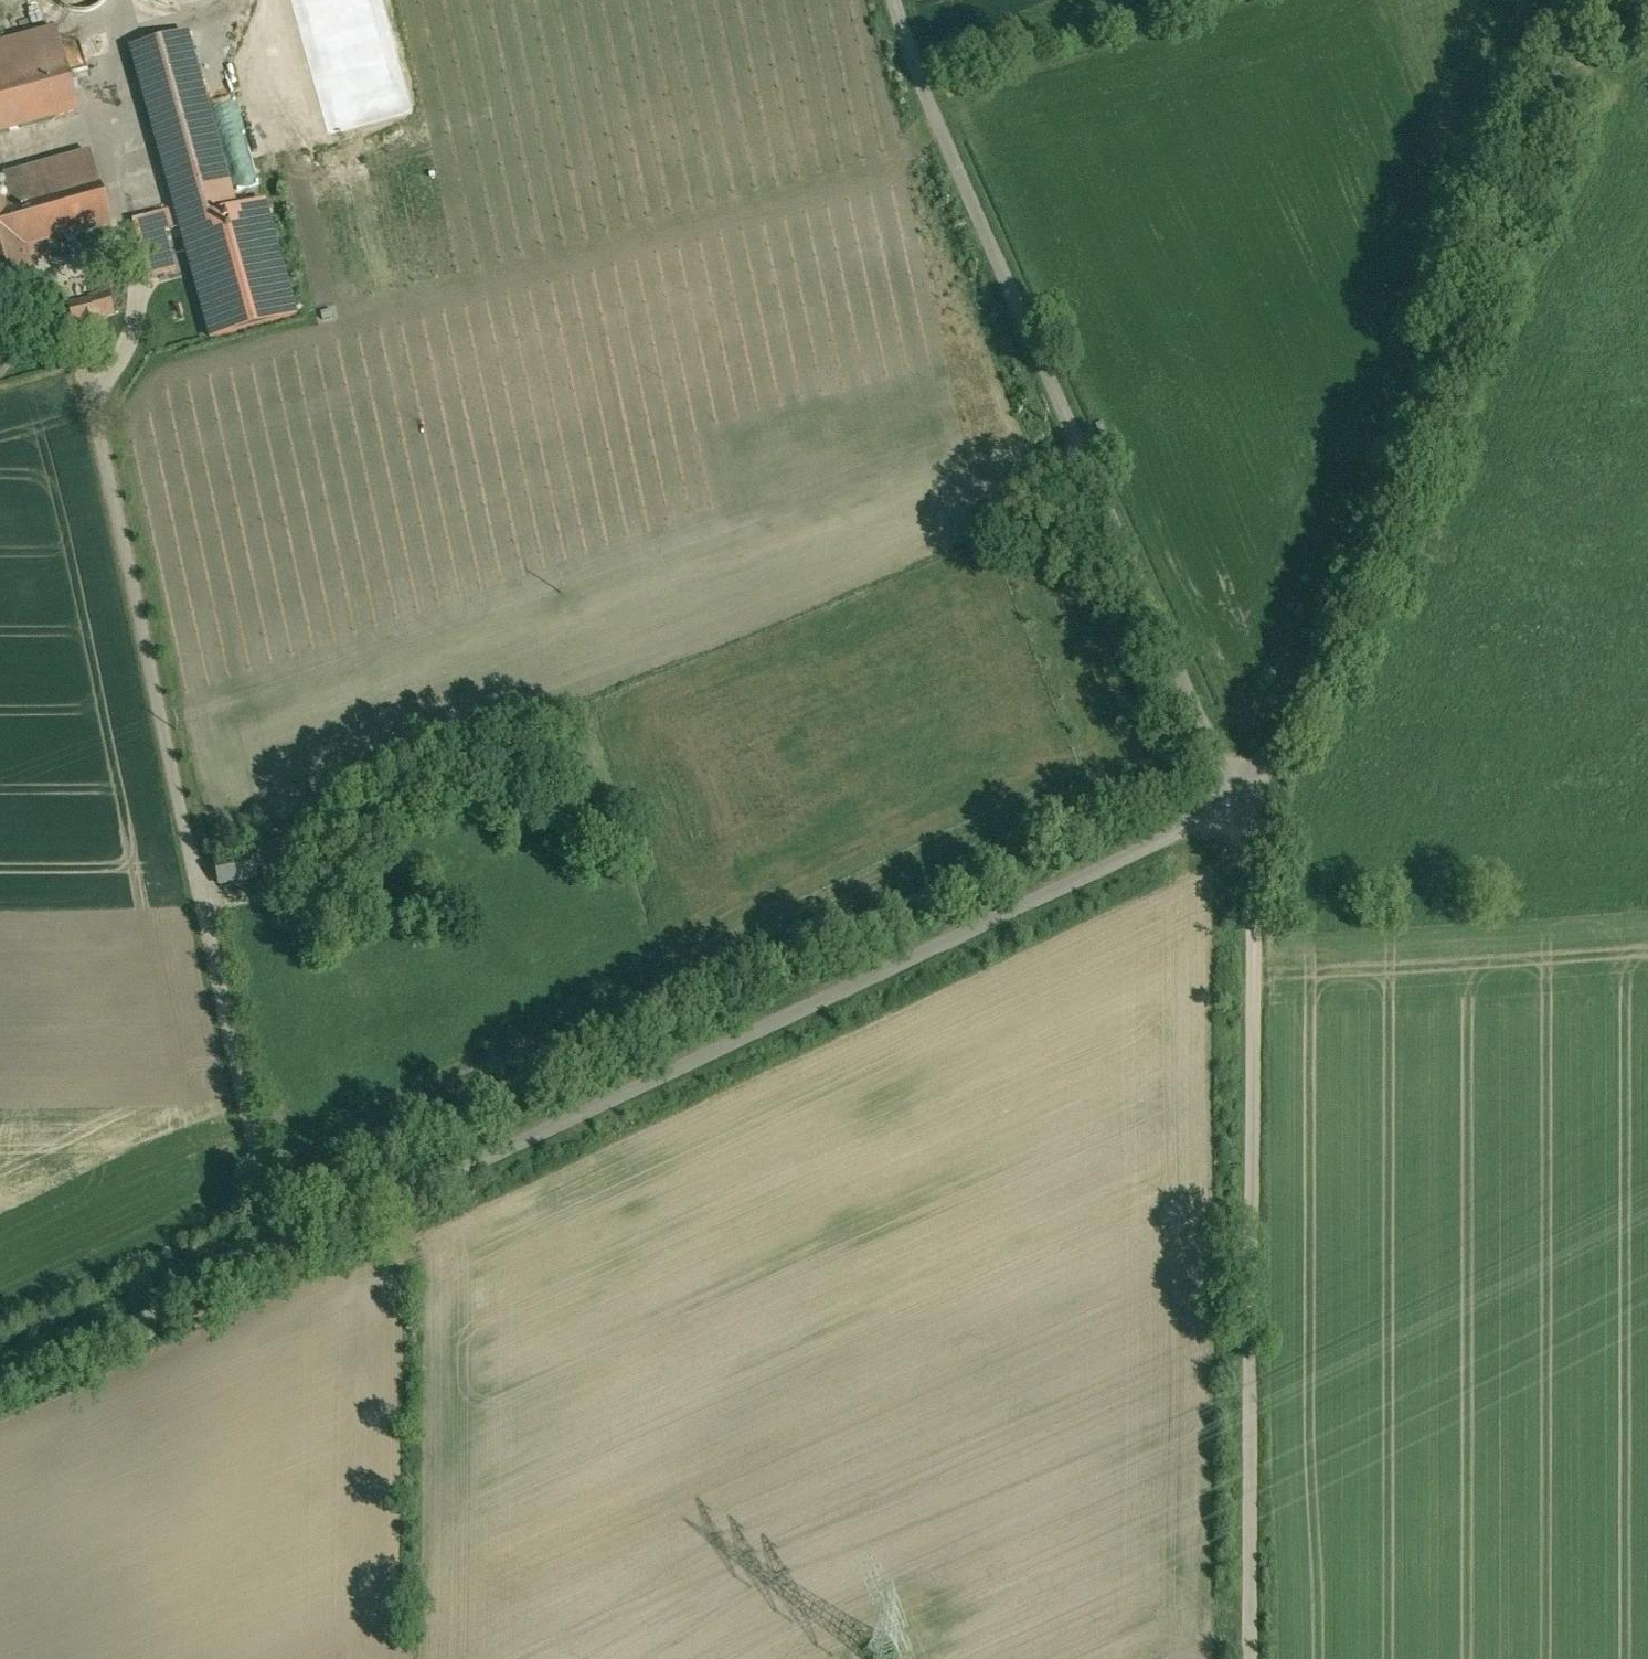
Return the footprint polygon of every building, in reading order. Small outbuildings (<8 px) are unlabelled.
[(57,1),(59,3),(61,5),(64,7),(67,9),(72,10),(76,11),(82,12),(89,11),(93,9),(96,7),(101,5),(104,2),(105,0),(56,0),(57,1)] [(79,111),(56,30),(0,45),(0,133),(79,111)] [(187,32),(131,48),(175,209),(170,210),(176,229),(236,212),(187,32)] [(4,177),(11,203),(0,206),(0,258),(47,245),(111,226),(91,153),(4,177)] [(170,210),(132,221),(149,280),(175,273),(163,232),(176,229),(170,210)] [(0,258),(0,321),(43,309),(29,260),(50,255),(47,245),(0,258)] [(104,293),(89,297),(89,301),(68,306),(72,324),(110,316),(104,293)]
